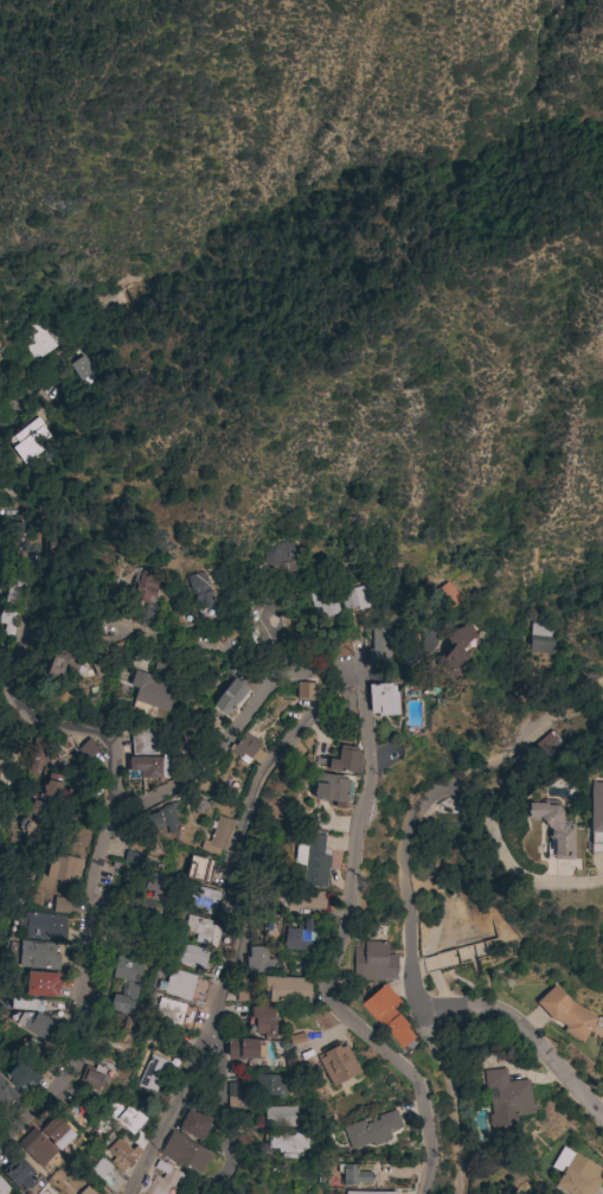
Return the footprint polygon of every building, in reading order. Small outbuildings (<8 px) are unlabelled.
[(33,363),(13,334),(37,318),(56,346),(33,363)] [(95,372),(91,375),(95,379),(86,385),(83,379),(81,382),(69,364),(83,355),(95,372)] [(33,413),(37,417),(46,429),(32,440),(40,452),(23,465),(11,448),(12,447),(7,441),(33,413)] [(294,570),(278,573),(278,567),(265,568),(263,555),(276,553),(275,543),(293,541),(295,562),(293,562),(294,570)] [(152,573),(149,579),(159,581),(156,590),(155,589),(154,596),(149,595),(146,604),(131,600),(140,569),(152,573)] [(188,575),(204,570),(206,580),(207,580),(214,605),(212,606),(214,613),(203,617),(200,615),(190,580),(188,575)] [(9,574),(26,577),(24,589),(23,589),(19,606),(4,604),(9,574)] [(461,599),(445,611),(431,592),(447,581),(461,599)] [(315,619),(308,593),(332,586),(339,613),(315,619)] [(338,593),(364,586),(370,607),(358,611),(357,606),(342,609),(338,593)] [(279,639),(279,607),(263,607),(263,614),(264,639),(279,639)] [(5,625),(0,623),(0,613),(1,613),(4,611),(15,613),(15,625),(17,625),(13,638),(2,634),(5,625)] [(225,641),(219,626),(233,620),(239,636),(225,641)] [(554,624),(554,626),(558,626),(557,634),(553,633),(552,655),(528,652),(532,621),(554,624)] [(447,673),(434,663),(438,657),(441,659),(450,649),(444,634),(462,626),(461,626),(467,624),(467,625),(469,624),(475,638),(468,640),(461,651),(467,655),(461,662),(460,662),(451,672),(447,673)] [(372,627),(397,627),(397,652),(390,652),(389,666),(367,666),(367,650),(372,650),(372,627)] [(336,658),(333,643),(348,639),(352,655),(336,658)] [(40,675),(51,646),(79,658),(73,671),(78,673),(75,682),(68,679),(65,687),(43,677),(43,676),(40,675)] [(152,707),(148,716),(133,710),(136,701),(134,701),(137,689),(129,687),(135,670),(145,673),(143,677),(177,689),(168,713),(152,707)] [(225,716),(213,707),(223,695),(222,692),(233,677),(248,689),(225,716)] [(316,683),(315,701),(295,700),(296,682),(316,683)] [(367,684),(391,683),(391,685),(394,685),(394,692),(397,692),(398,715),(377,716),(377,714),(370,714),(367,684)] [(333,704),(342,714),(338,720),(340,722),(332,732),(319,720),(333,704)] [(184,747),(182,742),(184,738),(185,733),(190,724),(201,733),(191,748),(188,747),(186,751),(184,747)] [(131,754),(130,729),(161,727),(162,743),(158,753),(131,755),(131,754)] [(535,765),(526,753),(531,749),(530,748),(551,732),(553,735),(554,734),(562,743),(535,765)] [(258,746),(256,748),(264,755),(257,765),(250,759),(245,765),(226,749),(238,735),(240,738),(244,733),(252,739),(251,741),(258,746)] [(47,741),(43,768),(28,766),(33,738),(47,741)] [(100,749),(88,761),(77,749),(89,739),(100,749)] [(359,774),(338,771),(338,773),(327,771),(328,759),(336,760),(338,749),(339,749),(340,746),(357,748),(357,752),(359,752),(359,753),(363,754),(359,774)] [(172,756),(172,779),(140,779),(140,778),(140,772),(127,772),(127,771),(126,771),(126,759),(128,759),(128,758),(162,758),(162,755),(172,755),(172,756)] [(344,777),(342,779),(348,780),(348,783),(352,783),(349,797),(346,797),(345,804),(344,803),(342,807),(334,806),(334,803),(319,800),(319,799),(314,798),(313,794),(314,784),(313,784),(315,774),(317,775),(319,773),(344,777)] [(33,800),(36,800),(38,793),(45,796),(50,780),(60,784),(46,826),(32,822),(34,816),(28,813),(33,800)] [(591,783),(602,783),(602,832),(589,831),(591,783)] [(197,794),(207,804),(198,815),(187,804),(197,794)] [(178,815),(174,816),(177,823),(175,823),(177,828),(175,828),(177,832),(168,835),(166,826),(163,826),(163,828),(155,830),(150,812),(163,809),(162,806),(177,802),(178,815)] [(562,812),(562,813),(570,813),(570,824),(573,824),(572,855),(571,860),(552,860),(552,856),(545,856),(546,843),(549,841),(551,841),(551,839),(550,839),(547,837),(547,831),(550,830),(539,818),(537,821),(531,821),(530,819),(525,819),(526,805),(527,805),(527,803),(546,804),(546,805),(556,805),(562,812)] [(225,851),(219,850),(218,856),(199,850),(203,839),(210,842),(213,830),(210,828),(212,822),(214,823),(214,822),(216,822),(218,816),(235,822),(225,851)] [(27,843),(21,838),(24,835),(19,831),(20,829),(18,826),(19,825),(17,824),(23,818),(24,819),(26,817),(36,825),(37,824),(41,828),(40,829),(41,830),(37,836),(36,835),(27,843)] [(296,845),(297,847),(299,841),(308,842),(308,834),(326,836),(322,855),(331,856),(328,870),(327,870),(325,888),(301,885),(303,866),(294,864),(296,845)] [(141,854),(140,864),(123,861),(124,851),(141,854)] [(81,860),(77,876),(73,875),(71,883),(45,877),(49,860),(54,862),(56,854),(81,860)] [(213,861),(209,885),(184,879),(190,855),(213,861)] [(5,888),(0,885),(0,868),(12,875),(5,888)] [(149,874),(161,876),(158,890),(146,888),(149,874)] [(219,893),(217,904),(216,902),(212,915),(205,914),(206,911),(199,908),(199,909),(187,906),(193,885),(219,893)] [(299,907),(299,909),(287,908),(290,888),(326,893),(323,911),(299,907)] [(127,911),(130,896),(140,899),(135,918),(124,915),(123,921),(110,918),(113,907),(127,911)] [(69,899),(68,913),(52,912),(53,898),(69,899)] [(65,917),(63,940),(21,937),(23,913),(65,917)] [(211,921),(210,925),(220,927),(219,932),(232,936),(229,951),(214,947),(193,943),(195,933),(182,931),(187,914),(211,921)] [(262,919),(278,918),(278,944),(263,945),(262,919)] [(287,924),(302,926),(304,919),(315,920),(314,930),(317,931),(313,954),(282,949),(287,924)] [(394,979),(366,979),(366,981),(352,981),(353,941),(366,941),(366,927),(385,927),(384,941),(386,941),(385,954),(396,954),(394,979)] [(17,966),(19,940),(54,943),(53,953),(58,953),(57,969),(17,966)] [(207,951),(206,956),(212,958),(209,976),(194,973),(195,968),(173,962),(178,944),(207,951)] [(265,973),(265,975),(262,975),(262,973),(246,973),(245,958),(249,958),(249,947),(267,946),(267,959),(275,959),(275,972),(265,973)] [(124,1014),(124,1015),(118,1014),(118,1013),(109,1010),(113,994),(120,995),(122,981),(111,977),(116,954),(123,957),(122,958),(142,963),(139,976),(134,975),(133,981),(134,981),(129,1002),(133,1002),(130,1015),(124,1014)] [(195,976),(195,978),(207,982),(201,1002),(190,998),(188,1001),(162,994),(163,991),(155,989),(158,981),(166,983),(167,978),(166,978),(167,975),(168,975),(169,969),(195,976)] [(57,973),(57,981),(58,981),(57,996),(54,996),(54,997),(25,996),(25,992),(23,992),(24,973),(26,973),(26,971),(57,973)] [(237,977),(257,978),(255,1002),(244,1001),(243,1002),(236,1002),(237,977)] [(309,979),(308,1004),(267,1003),(268,1001),(264,1001),(264,991),(262,991),(263,977),(309,979)] [(400,1002),(392,1010),(408,1027),(405,1029),(413,1037),(399,1049),(360,1004),(384,984),(400,1002)] [(572,1003),(596,1019),(580,1043),(562,1032),(565,1027),(556,1021),(553,1022),(535,1003),(556,985),(572,1004),(572,1003)] [(9,1008),(9,997),(33,998),(33,1007),(36,1007),(36,1010),(9,1008)] [(195,1008),(190,1030),(179,1027),(179,1028),(152,1020),(158,997),(195,1008)] [(274,1007),(274,1017),(275,1017),(275,1039),(255,1039),(255,1032),(248,1032),(248,1019),(251,1019),(250,1008),(274,1007)] [(21,1011),(27,1016),(26,1017),(31,1020),(36,1011),(63,1028),(51,1047),(8,1020),(13,1014),(18,1016),(21,1011)] [(133,1019),(124,1053),(107,1049),(109,1039),(103,1037),(107,1023),(109,1023),(111,1014),(133,1019)] [(304,1044),(302,1035),(288,1038),(290,1047),(304,1044)] [(38,1067),(18,1048),(28,1037),(39,1045),(38,1045),(46,1051),(49,1054),(38,1067)] [(243,1039),(243,1040),(257,1040),(257,1041),(264,1041),(263,1058),(257,1058),(257,1059),(243,1059),(243,1060),(231,1060),(231,1058),(226,1058),(226,1053),(225,1053),(225,1045),(227,1045),(227,1039),(243,1039)] [(359,1073),(332,1087),(315,1056),(321,1053),(322,1058),(323,1056),(322,1054),(338,1046),(339,1048),(345,1045),(359,1073)] [(149,1054),(163,1060),(161,1066),(165,1068),(154,1093),(136,1086),(149,1054)] [(40,1078),(33,1086),(30,1083),(25,1087),(23,1085),(17,1091),(7,1083),(9,1080),(8,1079),(12,1075),(13,1077),(19,1071),(15,1068),(23,1061),(40,1078)] [(84,1066),(94,1070),(95,1065),(101,1067),(103,1062),(116,1067),(111,1079),(107,1077),(102,1088),(98,1087),(96,1093),(76,1086),(84,1066)] [(488,1088),(486,1088),(483,1071),(505,1068),(507,1081),(527,1079),(531,1113),(514,1116),(515,1125),(494,1128),(493,1124),(488,1124),(487,1116),(490,1115),(488,1088)] [(254,1074),(255,1075),(254,1097),(239,1097),(239,1102),(238,1100),(238,1107),(227,1106),(227,1097),(227,1083),(243,1084),(243,1074),(254,1074)] [(280,1075),(280,1079),(288,1079),(288,1094),(254,1093),(255,1075),(257,1075),(257,1074),(280,1075)] [(2,1107),(0,1109),(0,1080),(15,1096),(4,1109),(2,1107)] [(118,1138),(130,1150),(135,1145),(129,1139),(133,1137),(109,1116),(113,1111),(109,1107),(114,1103),(117,1106),(121,1102),(135,1113),(136,1111),(146,1119),(136,1130),(148,1138),(140,1150),(141,1151),(134,1158),(136,1161),(128,1169),(126,1167),(124,1169),(124,1168),(120,1173),(109,1162),(114,1158),(105,1150),(118,1138)] [(295,1106),(295,1126),(263,1128),(263,1107),(295,1106)] [(199,1116),(200,1113),(210,1118),(206,1126),(209,1128),(201,1141),(199,1139),(199,1141),(177,1130),(187,1110),(199,1116)] [(372,1147),(371,1143),(351,1150),(342,1129),(364,1120),(365,1125),(378,1120),(377,1117),(394,1110),(400,1128),(387,1132),(390,1139),(372,1147)] [(58,1153),(38,1132),(54,1116),(75,1136),(58,1153)] [(15,1144),(32,1128),(56,1151),(54,1153),(63,1161),(53,1169),(52,1167),(46,1173),(40,1167),(39,1168),(15,1144)] [(209,1153),(198,1175),(159,1154),(171,1132),(209,1153)] [(307,1134),(306,1149),(300,1149),(300,1154),(293,1153),(293,1158),(284,1158),(284,1154),(277,1153),(277,1149),(267,1149),(267,1132),(307,1134)] [(601,1179),(591,1193),(567,1193),(553,1186),(562,1173),(552,1167),(564,1147),(602,1170),(598,1177),(601,1179)] [(20,1193),(0,1173),(0,1170),(15,1155),(37,1175),(32,1181),(33,1182),(27,1188),(26,1187),(20,1193)] [(123,1179),(115,1193),(109,1193),(86,1173),(101,1157),(123,1179)] [(181,1174),(172,1193),(143,1193),(153,1175),(160,1179),(162,1174),(153,1168),(156,1160),(169,1167),(169,1168),(181,1174)] [(355,1166),(355,1164),(376,1164),(374,1179),(370,1179),(370,1183),(357,1182),(355,1187),(341,1186),(341,1185),(339,1185),(339,1180),(342,1180),(342,1173),(336,1173),(336,1164),(355,1166)] [(8,1188),(3,1193),(0,1193),(0,1180),(8,1188)] [(86,1186),(95,1193),(78,1193),(86,1186)]
